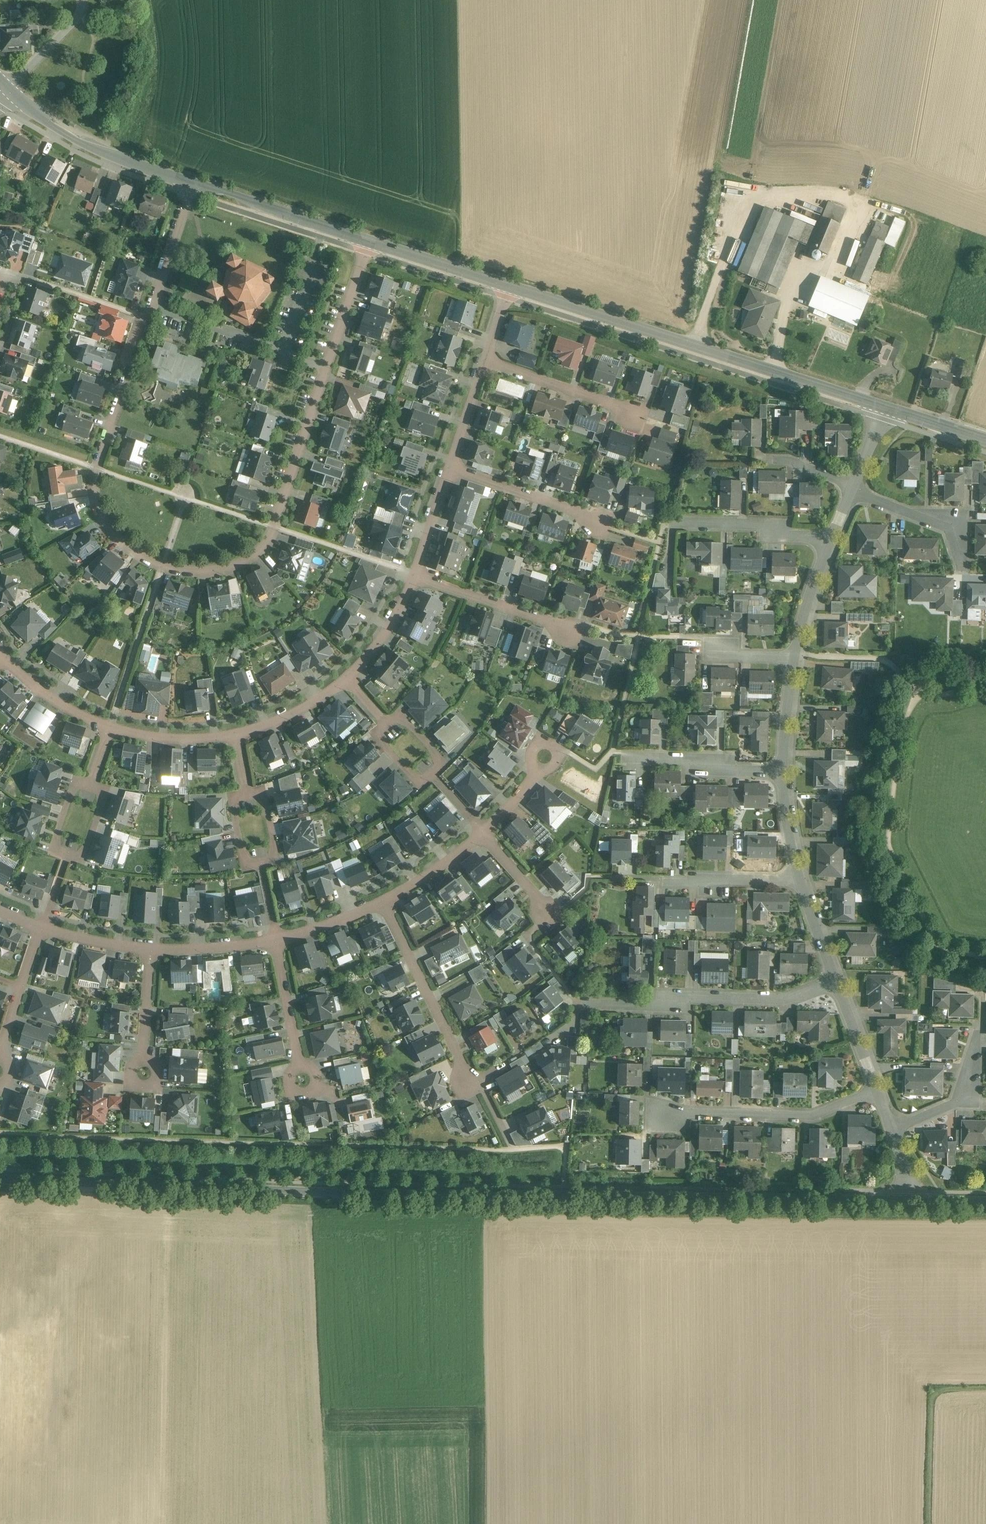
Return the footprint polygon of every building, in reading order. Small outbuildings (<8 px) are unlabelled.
[(9,30),(2,30),(2,31),(2,39),(5,39),(6,51),(29,50),(28,29),(9,30)] [(18,137),(11,133),(4,144),(12,148),(18,137)] [(26,141),(18,137),(12,148),(10,151),(17,155),(15,159),(28,166),(37,149),(26,142),(26,141)] [(62,164),(48,157),(46,159),(44,161),(43,162),(43,165),(39,172),(48,177),(47,180),(55,184),(57,180),(65,166),(62,164)] [(72,167),(63,163),(62,164),(65,166),(57,180),(65,184),(72,167)] [(97,175),(83,170),(77,185),(82,187),(82,189),(91,193),(97,175)] [(131,188),(115,182),(108,200),(107,203),(110,205),(113,206),(114,208),(119,210),(121,209),(123,209),(131,188)] [(166,201),(146,194),(144,197),(140,209),(140,210),(160,217),(166,201)] [(144,197),(138,195),(133,210),(139,212),(140,210),(140,209),(144,197)] [(108,200),(99,196),(93,214),(102,217),(104,213),(108,211),(110,205),(107,203),(108,200)] [(845,210),(828,203),(822,217),(840,224),(845,210)] [(783,216),(764,208),(737,273),(767,285),(778,290),(798,243),(776,234),(783,216)] [(816,230),(783,216),(776,234),(798,243),(809,247),(816,230)] [(822,217),(821,217),(816,230),(809,247),(827,255),(840,225),(840,224),(822,217)] [(895,219),(891,228),(885,243),(893,247),(903,223),(895,219)] [(891,228),(876,222),(870,237),(885,243),(891,228)] [(0,241),(0,259),(6,261),(17,255),(18,255),(19,250),(24,237),(23,237),(20,236),(18,232),(15,231),(11,233),(8,232),(5,239),(0,241)] [(35,237),(24,234),(23,237),(24,237),(19,250),(29,254),(31,249),(35,237)] [(870,237),(852,279),(867,285),(885,243),(870,237)] [(42,253),(31,249),(29,254),(26,263),(38,267),(42,253)] [(820,258),(820,256),(820,254),(819,253),(817,252),(815,251),(814,252),(812,253),(811,254),(811,256),(811,258),(812,259),(814,260),(815,261),(817,260),(819,259),(820,258)] [(250,329),(260,313),(261,313),(263,309),(259,307),(271,292),(270,286),(270,285),(271,285),(275,280),(269,276),(268,277),(267,276),(266,271),(247,261),(243,263),(242,263),(243,261),(233,255),(227,265),(232,268),(231,269),(227,271),(224,286),(217,288),(214,285),(212,288),(209,293),(207,294),(207,295),(207,296),(208,297),(210,297),(214,300),(215,300),(218,302),(220,298),(226,297),(235,308),(233,311),(231,315),(230,316),(230,317),(233,318),(235,319),(250,329)] [(91,265),(63,256),(63,258),(61,259),(59,263),(60,266),(57,276),(84,285),(91,265)] [(139,265),(123,259),(119,273),(122,274),(135,278),(139,265)] [(135,278),(122,274),(115,295),(132,301),(139,279),(135,278)] [(393,283),(376,277),(374,283),(373,283),(370,289),(372,290),(370,296),(373,296),(387,301),(387,300),(393,283)] [(868,298),(821,278),(810,306),(856,325),(868,298)] [(55,290),(38,284),(36,290),(47,294),(53,296),(55,290)] [(778,290),(767,285),(765,290),(776,295),(778,290)] [(36,290),(29,288),(21,310),(40,316),(47,294),(36,290)] [(778,303),(750,291),(743,306),(752,310),(744,330),(763,338),(778,303)] [(387,301),(373,296),(370,303),(372,304),(388,309),(390,302),(387,300),(387,301)] [(475,307),(459,302),(458,307),(456,307),(455,312),(456,312),(453,320),(453,321),(462,324),(469,326),(475,307)] [(388,309),(372,304),(369,315),(385,320),(385,321),(391,323),(393,316),(387,315),(389,309),(388,309)] [(119,311),(102,306),(100,313),(108,316),(117,319),(119,311)] [(369,315),(366,314),(360,333),(379,340),(385,321),(385,320),(369,315)] [(117,319),(108,316),(106,323),(104,322),(102,323),(101,326),(102,329),(104,329),(102,336),(120,342),(127,322),(117,319)] [(453,320),(445,318),(442,327),(459,332),(462,324),(453,321),(453,320)] [(35,327),(18,321),(10,343),(12,344),(26,348),(30,335),(32,336),(35,327)] [(532,329),(512,322),(506,342),(514,345),(515,347),(520,349),(522,347),(526,349),(532,329)] [(442,327),(441,327),(439,336),(445,338),(445,335),(456,339),(459,332),(442,327)] [(456,339),(445,335),(445,338),(443,343),(441,343),(438,351),(440,352),(437,361),(452,366),(455,357),(457,358),(460,349),(458,348),(461,340),(456,339)] [(97,341),(80,336),(77,346),(88,350),(89,347),(95,348),(97,341)] [(594,339),(586,337),(583,347),(584,347),(581,354),(589,356),(594,339)] [(583,347),(559,339),(554,352),(562,354),(560,359),(565,360),(563,365),(576,370),(581,354),(584,347),(583,347)] [(902,344),(895,340),(891,349),(892,349),(889,354),(896,357),(902,344)] [(377,347),(360,342),(358,347),(371,352),(375,354),(377,347)] [(891,349),(875,342),(873,346),(871,346),(870,349),(871,351),(869,355),(873,357),(872,359),(885,364),(889,354),(892,349),(891,349)] [(177,390),(179,384),(180,381),(197,386),(201,374),(199,373),(203,361),(189,356),(188,358),(182,356),(176,354),(178,347),(165,343),(163,350),(158,349),(152,367),(154,368),(153,372),(160,374),(159,379),(168,382),(166,387),(177,390)] [(26,348),(12,344),(10,350),(22,354),(28,356),(30,349),(26,348)] [(106,353),(98,351),(99,349),(98,349),(95,348),(89,347),(88,350),(87,354),(86,353),(86,355),(84,362),(92,365),(92,366),(93,366),(92,368),(101,370),(101,369),(102,369),(102,368),(111,371),(113,363),(116,355),(107,353),(107,352),(107,351),(106,353)] [(358,347),(357,347),(354,354),(353,353),(350,361),(352,361),(349,369),(364,373),(371,352),(358,347)] [(34,348),(32,354),(40,357),(42,351),(34,348)] [(536,357),(521,352),(518,363),(533,368),(536,357)] [(28,356),(22,354),(20,360),(28,363),(34,366),(37,359),(28,356)] [(20,360),(6,356),(1,371),(9,374),(8,377),(9,377),(14,379),(15,379),(16,376),(23,379),(28,363),(20,360)] [(278,361),(266,357),(264,363),(272,365),(271,366),(276,367),(278,361)] [(264,363),(253,359),(249,369),(254,371),(251,379),(253,380),(251,386),(265,391),(269,378),(267,377),(271,366),(272,365),(264,363)] [(969,362),(961,359),(958,369),(960,369),(967,371),(969,362)] [(626,362),(620,360),(617,369),(618,369),(615,378),(621,380),(626,362)] [(617,369),(600,363),(594,380),(612,386),(615,378),(618,369),(617,369)] [(448,371),(430,365),(428,371),(446,377),(448,371)] [(967,371),(960,369),(957,377),(964,379),(967,371)] [(428,371),(426,370),(422,381),(427,383),(428,386),(424,399),(442,404),(450,378),(446,377),(428,371)] [(634,393),(639,395),(646,397),(650,385),(653,376),(652,376),(638,371),(637,371),(632,386),(636,387),(634,393)] [(662,374),(658,372),(654,371),(652,376),(653,376),(650,385),(657,388),(662,374)] [(952,376),(933,371),(930,379),(933,380),(931,387),(948,392),(952,376)] [(96,378),(81,373),(77,384),(83,386),(84,382),(94,386),(96,378)] [(526,388),(500,379),(496,391),(522,400),(526,388)] [(94,386),(84,382),(83,386),(78,400),(99,406),(105,389),(94,386)] [(0,384),(0,390),(12,394),(14,388),(0,384)] [(378,390),(361,384),(358,391),(369,395),(375,397),(378,390)] [(358,391),(344,386),(336,412),(353,417),(357,407),(360,405),(365,407),(369,395),(358,391)] [(674,414),(681,416),(690,391),(680,388),(679,390),(666,386),(662,397),(665,398),(662,407),(667,409),(667,411),(674,414)] [(0,392),(0,412),(7,415),(13,396),(0,392)] [(554,397),(548,395),(547,397),(539,394),(533,412),(541,414),(541,416),(548,418),(548,417),(559,420),(560,420),(563,408),(565,403),(553,399),(554,397)] [(431,407),(414,402),(411,411),(415,412),(428,416),(431,407)] [(268,407),(257,404),(254,412),(260,414),(260,413),(266,415),(268,407)] [(81,411),(64,405),(61,414),(68,416),(68,415),(79,419),(81,411)] [(512,412),(497,407),(495,414),(501,416),(501,417),(510,419),(512,412)] [(572,411),(563,408),(560,420),(559,420),(557,425),(566,428),(572,411)] [(589,411),(580,408),(574,425),(595,432),(596,432),(599,424),(600,419),(594,416),(595,413),(593,409),(589,411)] [(495,414),(481,409),(476,427),(484,430),(486,432),(488,431),(496,433),(501,435),(504,428),(498,426),(501,417),(501,416),(495,414)] [(803,412),(790,412),(790,410),(780,410),(775,410),(775,417),(780,418),(780,430),(786,430),(786,439),(798,439),(798,426),(805,427),(805,426),(803,426),(803,418),(803,412)] [(428,416),(415,412),(411,423),(415,424),(413,430),(412,433),(420,436),(421,433),(432,437),(438,419),(428,416)] [(266,415),(260,413),(260,414),(253,436),(255,439),(258,440),(260,438),(268,441),(275,418),(266,415)] [(690,419),(681,416),(674,414),(670,425),(686,430),(690,419)] [(79,419),(68,415),(68,416),(66,423),(65,422),(64,424),(65,424),(63,431),(88,439),(93,424),(79,419)] [(351,423),(334,417),(331,426),(346,431),(348,432),(351,423)] [(813,418),(803,418),(803,426),(805,426),(805,427),(805,431),(812,431),(812,429),(813,418)] [(760,421),(743,421),(743,426),(733,425),(732,439),(742,439),(742,447),(760,447),(760,421)] [(599,424),(596,432),(595,432),(592,440),(600,443),(603,435),(606,426),(599,424)] [(331,426),(328,425),(326,431),(325,430),(322,439),(323,440),(321,446),(339,452),(346,431),(331,426)] [(851,426),(825,425),(825,439),(836,439),(835,447),(834,447),(828,447),(828,457),(847,458),(848,436),(851,436),(851,426)] [(658,440),(670,443),(673,444),(677,434),(662,429),(662,430),(658,440)] [(145,435),(128,430),(126,438),(131,440),(131,439),(143,443),(145,435)] [(634,440),(612,433),(611,437),(607,450),(628,457),(634,440)] [(611,437),(603,435),(600,443),(597,452),(606,454),(607,450),(611,437)] [(143,443),(131,439),(131,440),(127,451),(124,450),(121,459),(128,461),(126,467),(138,471),(143,456),(145,450),(147,445),(143,443)] [(670,456),(671,454),(673,447),(654,440),(651,449),(648,448),(645,458),(656,462),(656,463),(663,466),(664,464),(665,465),(667,455),(670,456)] [(424,447),(407,442),(405,448),(422,454),(424,447)] [(479,445),(471,442),(465,460),(482,465),(488,448),(486,447),(485,445),(482,444),(479,445)] [(265,448),(254,445),(251,451),(263,455),(265,448)] [(422,454),(405,448),(402,457),(405,458),(402,465),(408,467),(406,473),(416,476),(420,466),(422,467),(425,459),(421,458),(422,454)] [(263,455),(251,451),(247,464),(268,471),(272,458),(263,455)] [(557,456),(547,453),(544,461),(541,471),(544,472),(544,471),(552,473),(556,460),(557,456)] [(919,454),(898,453),(898,479),(918,480),(919,454)] [(544,461),(528,456),(522,475),(538,480),(541,471),(544,461)] [(344,463),(327,457),(325,465),(342,470),(344,463)] [(563,462),(556,460),(552,473),(558,476),(561,467),(563,462)] [(983,463),(972,462),(972,467),(972,481),(972,484),(982,484),(982,476),(983,476),(983,463)] [(330,470),(324,468),(325,467),(314,463),(312,471),(311,471),(317,473),(314,481),(315,481),(313,484),(317,485),(317,486),(321,487),(325,488),(326,485),(333,487),(335,480),(341,481),(344,473),(330,468),(330,470)] [(268,471),(247,464),(243,475),(243,476),(251,478),(264,483),(268,471)] [(748,466),(740,465),(739,479),(747,479),(748,466)] [(62,468),(56,469),(55,467),(48,468),(51,484),(52,484),(53,495),(68,493),(68,494),(71,493),(71,491),(84,489),(82,476),(76,477),(76,471),(63,473),(62,468)] [(561,467),(558,476),(555,486),(570,491),(576,472),(561,467)] [(972,467),(964,467),(963,475),(964,475),(963,480),(972,481),(972,467)] [(777,472),(758,472),(758,493),(770,494),(784,494),(785,494),(785,485),(785,475),(777,475),(777,472)] [(251,478),(243,476),(243,475),(240,474),(237,481),(249,485),(251,478)] [(963,475),(946,475),(945,500),(963,500),(963,480),(964,475),(963,475)] [(614,482),(596,476),(589,497),(607,503),(611,491),(614,482)] [(627,480),(615,477),(614,482),(611,491),(622,495),(627,480)] [(237,481),(233,480),(231,486),(239,489),(239,488),(249,491),(250,486),(237,481)] [(486,487),(469,482),(466,490),(473,492),(473,493),(483,496),(486,487)] [(740,482),(722,482),(721,509),(739,510),(740,482)] [(822,487),(809,487),(809,484),(800,484),(800,497),(799,497),(799,508),(820,508),(820,497),(822,497),(822,487)] [(414,492),(392,485),(391,486),(392,486),(385,508),(386,508),(386,511),(391,513),(393,511),(395,512),(406,515),(407,515),(414,492)] [(793,485),(785,485),(785,494),(784,494),(784,497),(793,497),(793,485)] [(466,490),(456,487),(451,503),(468,508),(470,501),(472,500),(474,495),(473,493),(473,492),(466,490)] [(249,491),(239,488),(239,489),(233,504),(255,511),(260,495),(249,491)] [(654,490),(631,488),(630,507),(638,508),(637,509),(644,510),(644,508),(652,509),(654,490)] [(53,495),(50,496),(51,502),(69,500),(68,494),(68,493),(53,495)] [(328,500),(313,495),(309,504),(321,508),(325,509),(328,500)] [(69,500),(51,502),(52,513),(71,506),(69,500)] [(309,504),(301,502),(295,521),(315,527),(321,508),(309,504)] [(468,508),(451,503),(445,519),(456,522),(462,525),(463,524),(465,523),(466,517),(465,515),(468,508)] [(524,507),(517,504),(517,506),(510,504),(505,519),(525,526),(526,526),(530,514),(531,511),(524,508),(524,507)] [(71,506),(52,513),(58,527),(67,524),(68,528),(80,524),(74,505),(71,506)] [(406,515),(395,512),(392,521),(403,524),(406,515)] [(639,516),(628,512),(625,522),(635,526),(639,516)] [(537,516),(530,514),(526,526),(525,526),(524,531),(532,533),(537,516)] [(550,518),(544,516),(538,532),(555,538),(561,521),(562,519),(551,515),(550,518)] [(403,524),(392,521),(390,527),(401,530),(403,524)] [(561,521),(555,538),(562,540),(567,523),(561,521)] [(390,527),(376,522),(372,533),(376,535),(371,549),(383,553),(393,556),(401,530),(390,527)] [(462,525),(456,522),(453,529),(470,535),(473,527),(463,524),(462,525)] [(886,526),(859,526),(858,554),(870,554),(870,550),(877,550),(877,552),(886,552),(886,526)] [(977,527),(976,554),(985,554),(985,527),(977,527)] [(456,537),(441,532),(437,544),(440,545),(438,551),(462,559),(463,553),(462,553),(465,546),(454,542),(456,537)] [(79,541),(73,546),(75,549),(82,558),(83,558),(86,559),(89,557),(89,554),(98,546),(89,534),(79,541)] [(74,535),(60,542),(69,553),(75,549),(73,546),(79,541),(74,535)] [(314,544),(297,538),(294,547),(306,551),(306,552),(311,553),(314,544)] [(905,539),(904,549),(904,558),(937,559),(938,540),(905,539)] [(649,544),(635,540),(633,548),(646,552),(649,544)] [(597,546),(580,541),(574,559),(591,564),(593,557),(596,548),(597,546)] [(721,544),(702,544),(688,544),(688,555),(702,555),(701,565),(709,566),(710,566),(720,566),(721,544)] [(294,547),(287,545),(284,553),(282,553),(280,559),(282,560),(279,568),(298,574),(306,552),(306,551),(294,547)] [(637,552),(615,545),(608,564),(631,571),(637,552)] [(603,551),(596,548),(593,557),(600,560),(603,551)] [(20,550),(4,556),(7,565),(23,559),(23,558),(21,559),(18,551),(20,550)] [(733,550),(732,550),(732,558),(732,570),(760,571),(761,551),(733,550)] [(462,559),(438,551),(436,557),(433,556),(429,568),(444,573),(446,567),(457,571),(459,564),(460,564),(462,559)] [(123,563),(110,553),(104,561),(94,573),(94,574),(107,584),(119,570),(124,564),(123,563)] [(393,556),(383,553),(381,559),(391,563),(393,556)] [(795,555),(773,555),(772,568),(772,575),(773,575),(785,575),(785,576),(795,576),(795,555)] [(514,562),(496,556),(491,572),(493,573),(491,581),(506,586),(510,574),(514,562)] [(524,559),(515,556),(514,562),(510,574),(518,576),(520,569),(524,559)] [(98,557),(85,570),(93,576),(94,574),(94,573),(104,561),(98,557)] [(600,560),(593,557),(591,564),(598,567),(600,560)] [(378,565),(361,559),(358,564),(362,566),(362,565),(375,571),(378,565)] [(124,564),(119,570),(124,574),(126,570),(130,564),(126,560),(123,563),(124,564)] [(375,571),(362,565),(362,566),(350,592),(372,603),(385,576),(375,571)] [(861,568),(840,567),(839,595),(860,596),(860,588),(875,589),(875,577),(861,577),(861,568)] [(532,573),(520,569),(518,576),(514,587),(521,589),(525,577),(530,579),(532,573)] [(131,574),(126,570),(124,574),(117,585),(121,588),(124,584),(125,584),(131,574)] [(139,576),(134,570),(131,574),(125,584),(130,586),(132,588),(128,599),(140,604),(146,585),(142,580),(143,579),(139,575),(139,576)] [(263,570),(248,577),(258,598),(273,590),(268,579),(263,570)] [(665,579),(663,577),(660,574),(655,574),(652,591),(659,591),(665,591),(665,579)] [(277,575),(268,579),(273,590),(285,584),(277,575)] [(3,577),(2,583),(0,583),(0,602),(7,603),(8,598),(11,599),(15,600),(17,589),(18,585),(11,583),(12,579),(3,577)] [(530,579),(525,577),(521,589),(520,594),(543,601),(548,585),(530,579)] [(236,579),(228,581),(229,584),(231,596),(241,594),(236,579)] [(952,580),(914,579),(914,600),(931,600),(931,598),(938,598),(938,609),(951,609),(951,602),(952,580)] [(606,586),(594,582),(590,595),(589,599),(598,602),(600,598),(601,599),(606,586)] [(177,586),(169,583),(166,593),(163,601),(164,601),(171,604),(171,605),(179,607),(179,606),(187,609),(193,591),(185,588),(185,587),(178,585),(177,586)] [(229,584),(207,588),(211,611),(233,607),(231,596),(229,584)] [(980,586),(978,588),(972,588),(970,590),(970,595),(968,597),(968,601),(970,603),(976,603),(975,610),(982,610),(982,612),(984,613),(985,613),(985,612),(985,609),(985,586),(980,586)] [(575,589),(568,587),(562,606),(567,607),(567,609),(570,610),(571,608),(577,611),(578,608),(583,593),(584,591),(575,588),(575,589)] [(27,591),(17,589),(15,600),(11,599),(17,607),(32,598),(27,591)] [(166,593),(159,590),(155,604),(162,606),(164,601),(163,601),(166,593)] [(658,595),(657,604),(657,613),(664,614),(664,616),(670,616),(671,615),(677,615),(677,601),(677,600),(669,600),(669,591),(659,591),(659,595),(658,595)] [(441,604),(421,593),(418,600),(417,600),(416,603),(414,607),(419,609),(416,616),(435,625),(439,619),(434,617),(441,604)] [(590,595),(583,593),(578,608),(585,610),(589,599),(590,595)] [(601,599),(600,598),(598,602),(593,618),(621,627),(624,619),(630,621),(634,609),(601,599)] [(361,606),(349,599),(342,609),(346,611),(355,616),(361,606)] [(844,602),(832,601),(831,614),(843,614),(844,602)] [(962,603),(951,602),(951,609),(950,615),(962,616),(962,603)] [(731,613),(719,613),(720,610),(707,609),(707,610),(709,610),(709,625),(707,625),(707,626),(716,626),(716,629),(730,630),(731,613)] [(30,610),(26,614),(24,613),(20,617),(21,619),(13,627),(28,641),(45,624),(30,610)] [(355,616),(346,611),(334,631),(347,638),(351,632),(352,633),(356,626),(355,625),(359,619),(355,616)] [(486,613),(478,611),(475,617),(470,616),(467,626),(472,627),(470,634),(478,637),(485,639),(485,640),(490,626),(489,625),(492,615),(486,613)] [(435,625),(416,616),(413,622),(408,619),(406,623),(405,623),(404,626),(401,633),(421,643),(428,629),(432,631),(435,625)] [(774,617),(748,616),(747,634),(774,635),(774,617)] [(51,622),(39,633),(45,639),(56,628),(51,622)] [(847,624),(826,624),(825,647),(846,647),(856,647),(857,636),(846,636),(847,624)] [(502,630),(490,626),(485,640),(485,639),(484,643),(496,647),(502,630)] [(535,633),(519,628),(510,654),(526,660),(531,645),(533,637),(535,633)] [(319,644),(313,634),(300,642),(299,641),(294,645),(299,652),(300,651),(302,654),(310,667),(311,668),(328,657),(327,656),(332,653),(324,641),(319,644)] [(414,648),(400,639),(396,646),(410,654),(414,648)] [(633,645),(618,645),(615,655),(630,660),(633,645)] [(76,657),(59,646),(57,647),(48,660),(67,672),(72,664),(76,657)] [(538,647),(532,664),(538,666),(539,661),(542,662),(546,650),(538,647)] [(603,652),(595,649),(592,657),(588,655),(585,663),(590,665),(587,673),(593,675),(593,676),(595,676),(601,678),(604,669),(608,671),(611,663),(607,661),(609,653),(603,651),(603,652)] [(80,650),(76,657),(72,664),(79,668),(87,654),(80,650)] [(408,667),(388,650),(384,655),(383,656),(384,656),(380,660),(400,677),(408,667)] [(556,653),(550,651),(545,668),(550,670),(550,672),(563,676),(569,657),(564,655),(564,654),(556,652),(556,653)] [(302,654),(292,661),(296,668),(300,673),(310,667),(302,654)] [(292,661),(288,655),(280,660),(283,665),(284,665),(289,673),(296,668),(292,661)] [(695,655),(675,655),(674,675),(671,675),(671,687),(694,687),(695,655)] [(102,670),(85,660),(76,675),(90,684),(88,686),(106,698),(115,683),(113,681),(119,671),(106,663),(102,670)] [(400,677),(380,660),(379,660),(380,661),(376,665),(375,665),(376,665),(371,671),(391,687),(400,677)] [(866,663),(851,662),(850,671),(852,671),(865,672),(866,670),(866,663)] [(879,663),(866,663),(866,670),(878,671),(879,663)] [(283,665),(262,679),(272,695),(294,680),(289,673),(284,665),(283,665)] [(735,670),(712,669),(711,691),(722,691),(722,689),(735,689),(735,670)] [(850,671),(824,669),(823,688),(843,689),(844,689),(844,686),(843,686),(843,684),(851,685),(852,671),(850,671)] [(170,681),(171,673),(162,672),(161,680),(170,681)] [(242,673),(226,679),(229,688),(226,688),(230,697),(232,697),(235,705),(251,699),(247,686),(249,686),(247,681),(245,682),(242,673)] [(774,673),(750,673),(749,693),(774,693),(774,673)] [(211,679),(204,680),(206,695),(208,694),(214,693),(211,679)] [(160,684),(139,680),(134,712),(158,716),(160,700),(158,700),(160,684)] [(199,691),(185,693),(187,706),(192,705),(193,713),(208,711),(207,699),(208,699),(208,694),(206,695),(204,680),(197,681),(199,691)] [(381,693),(371,682),(365,687),(376,698),(381,693)] [(0,693),(0,703),(12,714),(23,702),(26,698),(20,693),(20,689),(16,689),(9,683),(0,693)] [(171,685),(160,684),(158,700),(160,700),(170,702),(171,685)] [(408,714),(424,731),(449,708),(431,688),(425,694),(420,688),(404,702),(412,711),(408,714)] [(712,693),(700,693),(700,706),(712,706),(712,693)] [(23,702),(12,714),(11,715),(17,720),(18,718),(26,708),(28,706),(23,702)] [(346,710),(339,702),(322,717),(327,723),(327,725),(330,729),(332,729),(338,735),(354,720),(355,720),(346,710)] [(56,715),(37,703),(31,712),(25,722),(39,731),(43,734),(50,724),(56,715)] [(363,719),(351,705),(346,710),(355,720),(354,720),(358,724),(363,719)] [(26,708),(18,718),(25,722),(31,712),(26,708)] [(668,710),(653,710),(652,722),(660,722),(660,725),(668,725),(668,710)] [(724,711),(716,711),(716,717),(716,727),(717,727),(724,727),(724,711)] [(766,712),(752,712),(752,720),(766,720),(766,712)] [(844,713),(818,713),(817,741),(831,741),(831,740),(828,740),(829,729),(844,729),(844,713)] [(570,734),(579,721),(569,714),(559,730),(569,736),(570,734)] [(582,742),(587,745),(599,728),(582,716),(579,721),(570,734),(576,738),(575,739),(581,743),(582,742)] [(716,717),(689,717),(688,730),(698,730),(698,745),(714,745),(714,731),(716,731),(717,727),(716,727),(716,717)] [(432,739),(448,756),(471,735),(456,718),(450,723),(446,718),(432,730),(437,735),(432,739)] [(752,720),(740,719),(740,735),(751,735),(751,745),(755,745),(755,752),(768,752),(768,726),(766,726),(766,720),(752,720)] [(307,720),(293,728),(303,745),(316,736),(317,736),(311,727),(307,720)] [(519,753),(532,732),(512,720),(499,741),(519,753)] [(652,722),(642,721),(641,743),(659,744),(660,725),(660,722),(652,722)] [(326,736),(318,723),(311,727),(317,736),(316,736),(319,741),(326,736)] [(50,724),(43,734),(39,731),(36,736),(47,743),(56,728),(50,724)] [(85,730),(68,724),(62,742),(63,742),(64,745),(69,746),(71,745),(78,747),(79,748),(83,736),(85,730)] [(90,739),(83,736),(79,748),(78,747),(76,753),(85,756),(90,739)] [(275,736),(260,742),(264,751),(263,753),(265,757),(267,758),(269,764),(283,758),(284,757),(279,746),(275,736)] [(288,742),(279,746),(284,757),(283,758),(285,763),(295,759),(288,742)] [(348,760),(362,774),(381,757),(368,742),(348,760)] [(143,747),(125,744),(123,757),(132,759),(131,769),(136,770),(136,774),(144,775),(146,752),(142,752),(143,747)] [(493,749),(499,754),(507,760),(511,754),(497,744),(493,749)] [(182,751),(164,750),(163,759),(161,761),(161,765),(163,767),(163,776),(180,777),(181,777),(181,772),(182,751)] [(846,750),(832,750),(832,761),(844,761),(846,761),(846,754),(846,750)] [(216,751),(198,751),(198,755),(198,771),(216,770),(216,751)] [(487,769),(504,783),(516,767),(507,760),(499,754),(487,769)] [(860,754),(846,754),(846,761),(844,761),(844,766),(858,767),(860,754)] [(198,771),(198,755),(188,755),(188,773),(199,773),(198,771)] [(46,760),(41,774),(58,779),(62,768),(46,760)] [(837,763),(816,763),(815,787),(828,788),(836,788),(837,763)] [(467,768),(472,774),(479,781),(483,777),(472,764),(467,768)] [(188,773),(181,772),(181,777),(180,777),(180,788),(188,788),(188,773)] [(32,796),(57,804),(60,795),(56,794),(61,780),(58,779),(41,774),(39,773),(37,781),(33,779),(31,787),(34,788),(32,796)] [(374,786),(393,807),(412,790),(397,774),(393,777),(389,773),(374,786)] [(680,773),(655,773),(655,793),(669,794),(669,797),(680,797),(680,786),(680,773)] [(299,790),(296,774),(279,780),(282,793),(299,790)] [(455,789),(475,811),(492,796),(479,781),(472,774),(455,789)] [(616,802),(635,803),(635,776),(616,776),(616,802)] [(768,786),(745,786),(745,797),(747,797),(747,804),(759,804),(759,807),(768,807),(768,786)] [(526,805),(549,829),(568,812),(557,801),(544,787),(526,805)] [(726,787),(697,787),(697,788),(697,792),(696,792),(696,793),(695,812),(706,812),(706,806),(726,807),(726,808),(727,808),(727,796),(726,796),(726,788),(726,787)] [(697,788),(686,788),(686,800),(686,801),(694,801),(694,793),(696,793),(696,792),(697,792),(697,788)] [(734,788),(726,788),(726,796),(727,796),(727,808),(734,808),(734,788)] [(280,816),(304,811),(299,790),(282,793),(276,795),(277,802),(275,802),(277,809),(279,809),(280,816)] [(140,806),(143,794),(126,792),(124,800),(133,803),(133,804),(140,806)] [(565,793),(557,801),(568,812),(576,804),(565,793)] [(107,819),(126,825),(133,804),(133,803),(124,800),(114,797),(107,819)] [(442,804),(452,816),(458,811),(446,797),(440,803),(442,804)] [(222,827),(221,800),(207,800),(196,801),(197,820),(202,820),(205,822),(205,828),(210,828),(222,827)] [(32,810),(48,815),(50,810),(34,804),(32,810)] [(429,815),(444,832),(456,821),(452,816),(442,804),(429,815)] [(832,804),(813,804),(813,829),(831,829),(832,804)] [(16,833),(33,839),(35,832),(40,834),(43,824),(39,823),(41,816),(24,811),(21,817),(19,816),(16,826),(18,827),(16,833)] [(601,822),(607,823),(610,813),(604,811),(601,822)] [(414,824),(421,834),(428,830),(418,815),(411,820),(414,824)] [(503,832),(520,850),(535,835),(531,831),(518,818),(503,832)] [(295,820),(283,822),(285,834),(297,831),(296,826),(295,820)] [(285,843),(288,853),(310,848),(309,845),(317,843),(312,822),(300,824),(300,825),(296,826),(297,831),(285,834),(287,842),(285,843)] [(421,834),(414,824),(398,835),(412,854),(428,844),(421,834)] [(539,824),(531,831),(535,835),(544,844),(551,837),(539,824)] [(222,827),(210,828),(210,837),(224,834),(222,827)] [(113,830),(110,839),(123,843),(128,845),(131,835),(113,830)] [(116,864),(120,852),(123,843),(110,839),(103,836),(100,844),(99,844),(98,845),(96,851),(98,852),(95,860),(103,862),(102,864),(111,867),(112,863),(116,864)] [(389,846),(395,855),(401,851),(392,836),(382,842),(386,848),(389,846)] [(666,836),(665,848),(658,848),(658,849),(656,849),(656,852),(656,854),(657,855),(657,868),(669,868),(670,849),(679,849),(679,847),(679,836),(666,836)] [(726,838),(704,837),(704,858),(726,859),(726,846),(727,838),(726,838)] [(757,839),(748,838),(748,839),(747,856),(775,857),(776,839),(757,839)] [(208,851),(210,851),(221,848),(223,848),(221,841),(207,844),(208,851)] [(612,863),(630,863),(630,842),(612,842),(612,863)] [(372,857),(382,873),(388,869),(389,870),(394,866),(394,865),(399,861),(395,855),(389,846),(386,848),(372,857)] [(841,847),(819,846),(818,875),(838,876),(839,861),(841,861),(841,847)] [(212,871),(235,866),(232,850),(222,852),(221,848),(210,851),(210,855),(209,855),(210,862),(208,863),(210,870),(212,870),(212,871)] [(460,869),(475,888),(490,875),(482,866),(475,857),(460,869)] [(489,860),(482,866),(490,875),(493,879),(500,874),(489,860)] [(5,885),(14,870),(0,863),(0,882),(5,885)] [(541,877),(559,896),(565,890),(574,882),(556,863),(541,877)] [(350,884),(351,887),(368,880),(362,864),(345,871),(350,884)] [(341,887),(350,884),(345,871),(343,867),(335,871),(341,887)] [(308,876),(312,889),(317,888),(321,902),(334,899),(329,884),(333,883),(329,870),(308,876)] [(47,882),(44,892),(50,894),(55,877),(50,875),(47,882)] [(23,893),(42,899),(44,892),(47,882),(29,876),(23,893)] [(433,890),(445,906),(462,892),(456,883),(451,877),(433,890)] [(462,879),(456,883),(462,892),(466,898),(473,893),(462,879)] [(579,887),(574,882),(565,890),(570,895),(579,887)] [(283,888),(289,907),(304,902),(300,887),(299,883),(283,888)] [(256,894),(258,905),(265,903),(261,886),(252,888),(254,895),(256,894)] [(654,887),(637,887),(636,910),(633,910),(633,919),(631,919),(631,927),(635,927),(634,933),(643,933),(644,915),(652,915),(653,915),(653,912),(654,887)] [(87,893),(67,888),(63,904),(69,906),(69,908),(77,910),(77,908),(83,909),(87,893)] [(851,890),(833,889),(833,920),(854,920),(854,890),(851,890)] [(195,892),(195,895),(196,908),(206,908),(206,900),(205,891),(195,892)] [(495,902),(501,910),(510,902),(514,898),(508,891),(495,902)] [(94,895),(87,893),(84,908),(91,910),(94,895)] [(156,906),(157,895),(146,894),(146,898),(136,897),(135,921),(144,921),(144,922),(155,923),(156,906)] [(235,898),(239,918),(247,916),(247,918),(253,917),(253,915),(260,914),(258,905),(256,894),(254,895),(235,898)] [(789,894),(754,894),(753,920),(755,921),(755,917),(764,918),(764,910),(789,911),(789,894)] [(101,916),(117,918),(120,897),(103,895),(101,916)] [(188,903),(188,913),(196,913),(196,908),(195,895),(187,896),(188,903)] [(423,897),(405,908),(407,912),(415,924),(433,913),(423,897)] [(689,898),(665,898),(665,912),(665,922),(667,922),(687,922),(689,922),(689,916),(689,898)] [(206,908),(206,922),(224,921),(223,899),(206,900),(206,908)] [(491,918),(504,933),(523,917),(510,902),(501,910),(491,918)] [(172,924),(188,923),(188,913),(188,903),(171,904),(171,910),(170,910),(170,917),(172,917),(172,924)] [(721,904),(714,904),(714,905),(707,905),(707,931),(735,932),(735,906),(721,906),(721,904)] [(410,928),(415,924),(407,912),(402,915),(410,928)] [(665,912),(659,912),(659,925),(667,925),(667,922),(665,922),(665,912)] [(695,916),(689,916),(689,922),(687,922),(687,929),(695,929),(695,916)] [(581,937),(581,929),(575,922),(568,928),(578,940),(581,937)] [(360,931),(361,934),(369,950),(386,942),(376,923),(360,931)] [(387,925),(380,929),(386,942),(385,942),(387,946),(395,942),(387,925)] [(889,927),(868,927),(868,935),(875,935),(893,936),(889,927)] [(0,939),(0,946),(13,952),(21,936),(17,933),(17,932),(10,929),(10,930),(5,928),(1,937),(0,939)] [(560,932),(552,939),(567,956),(575,949),(574,948),(580,943),(578,940),(568,928),(567,928),(561,933),(560,932)] [(343,932),(330,938),(329,938),(327,939),(331,947),(329,948),(332,955),(334,954),(336,959),(351,952),(343,932)] [(868,935),(847,934),(847,955),(875,956),(875,935),(868,935)] [(360,952),(358,948),(353,935),(346,938),(351,952),(352,955),(360,952)] [(468,952),(460,935),(432,948),(436,956),(440,965),(468,952)] [(320,966),(315,950),(313,943),(296,949),(302,969),(310,966),(311,969),(320,966)] [(806,943),(796,943),(795,954),(805,954),(806,943)] [(508,963),(517,955),(510,946),(496,957),(503,966),(508,963)] [(639,948),(630,948),(630,954),(629,954),(629,957),(623,957),(622,967),(630,967),(630,972),(642,972),(642,956),(639,956),(639,948)] [(48,972),(56,974),(58,972),(67,974),(72,954),(65,952),(63,949),(60,951),(53,949),(50,959),(47,972),(48,972)] [(316,952),(319,962),(320,966),(320,967),(321,969),(328,967),(322,950),(316,952)] [(508,963),(523,983),(539,970),(534,963),(535,962),(530,956),(529,957),(524,950),(517,955),(508,963)] [(105,955),(84,951),(79,978),(100,982),(102,970),(105,955)] [(686,951),(665,951),(665,974),(685,974),(686,951)] [(767,952),(749,952),(749,979),(768,979),(768,963),(768,952),(767,952)] [(795,954),(780,954),(780,974),(808,974),(808,954),(805,954),(795,954)] [(261,956),(253,957),(252,957),(241,959),(243,974),(243,975),(244,975),(255,973),(256,976),(263,975),(261,957),(261,956)] [(440,965),(436,956),(425,961),(433,977),(443,972),(440,965)] [(48,972),(47,972),(50,959),(43,957),(37,974),(47,977),(48,972)] [(224,992),(226,992),(232,991),(228,959),(203,961),(204,989),(212,988),(211,972),(222,972),(224,992)] [(109,971),(108,979),(113,980),(114,978),(117,962),(111,961),(109,971)] [(172,962),(173,975),(173,976),(173,982),(192,981),(191,961),(172,962)] [(728,961),(702,961),(701,983),(728,983),(728,961)] [(117,962),(114,978),(120,979),(120,981),(128,983),(128,981),(134,982),(137,965),(117,962)] [(237,981),(240,981),(241,981),(244,980),(242,963),(235,963),(237,981)] [(385,965),(381,967),(370,972),(373,978),(388,971),(385,965)] [(410,984),(408,982),(400,965),(378,976),(383,987),(389,984),(393,992),(410,984)] [(467,976),(473,986),(488,977),(482,967),(467,976)] [(108,979),(109,971),(102,970),(100,982),(99,987),(106,988),(108,979)] [(642,972),(630,972),(628,972),(627,984),(629,984),(629,991),(638,991),(638,984),(648,985),(648,973),(642,972)] [(897,977),(868,976),(868,993),(870,993),(870,1007),(884,1008),(892,1008),(892,1007),(892,994),(896,994),(897,977)] [(954,983),(934,978),(934,989),(952,989),(954,983)] [(549,984),(552,988),(559,998),(565,993),(554,980),(549,984)] [(325,986),(310,991),(308,991),(310,998),(327,995),(327,996),(327,995),(325,986)] [(482,1001),(473,986),(450,999),(462,1020),(471,1014),(468,1009),(482,1001)] [(546,1018),(564,1003),(559,998),(552,988),(533,1002),(546,1018)] [(973,995),(950,995),(950,992),(933,991),(933,1008),(949,1009),(949,1017),(973,1017),(973,995)] [(68,1005),(71,996),(54,992),(52,998),(64,1002),(64,1003),(68,1005)] [(31,1013),(57,1022),(64,1003),(64,1002),(52,998),(38,993),(31,1013)] [(306,999),(307,1004),(311,1022),(331,1018),(330,1013),(336,1012),(332,997),(327,998),(327,995),(306,999)] [(389,1005),(392,1012),(409,1004),(406,997),(389,1005)] [(405,1037),(421,1030),(429,1026),(416,1000),(409,1004),(392,1012),(405,1037)] [(255,1009),(259,1009),(268,1007),(267,1001),(250,1005),(251,1011),(255,1010),(255,1009)] [(130,1005),(112,1003),(112,1012),(130,1013),(130,1005)] [(278,1025),(277,1023),(277,1020),(278,1019),(277,1014),(277,1013),(275,1013),(274,1006),(255,1010),(256,1015),(254,1016),(256,1024),(258,1024),(259,1029),(278,1025)] [(188,1008),(180,1008),(173,1008),(172,1016),(187,1017),(188,1008)] [(505,1020),(516,1042),(534,1033),(524,1011),(505,1020)] [(110,1032),(115,1033),(128,1034),(130,1013),(112,1012),(110,1032)] [(732,1013),(712,1012),(711,1033),(732,1033),(732,1013)] [(776,1013),(745,1013),(744,1035),(757,1035),(757,1030),(764,1031),(764,1034),(776,1034),(776,1013)] [(828,1014),(797,1013),(797,1030),(813,1030),(813,1040),(827,1040),(828,1014)] [(188,1026),(189,1019),(189,1018),(189,1017),(169,1016),(169,1024),(164,1024),(164,1030),(162,1030),(162,1031),(166,1030),(168,1040),(185,1037),(183,1027),(190,1026),(190,1025),(188,1026)] [(646,1021),(624,1020),(623,1045),(645,1045),(646,1042),(646,1032),(646,1021)] [(897,1020),(878,1020),(878,1031),(885,1031),(885,1056),(897,1056),(897,1031),(906,1031),(906,1020),(897,1020)] [(686,1021),(661,1021),(660,1041),(684,1042),(685,1042),(685,1034),(686,1021)] [(324,1026),(325,1030),(325,1031),(335,1029),(343,1028),(342,1022),(341,1022),(324,1026)] [(43,1024),(41,1030),(49,1033),(48,1034),(57,1037),(60,1030),(43,1024)] [(470,1031),(473,1037),(488,1030),(485,1024),(470,1031)] [(32,1044),(44,1048),(48,1034),(49,1033),(41,1030),(27,1025),(20,1045),(31,1048),(32,1044)] [(340,1053),(339,1049),(335,1029),(312,1034),(317,1058),(340,1053)] [(405,1037),(406,1041),(409,1047),(414,1045),(414,1044),(425,1039),(425,1038),(421,1030),(405,1037)] [(477,1055),(496,1046),(488,1030),(473,1037),(469,1039),(477,1055)] [(956,1031),(936,1030),(936,1057),(956,1058),(956,1031)] [(692,1034),(685,1034),(685,1042),(684,1042),(684,1048),(692,1048),(692,1034)] [(263,1035),(252,1037),(251,1037),(246,1038),(247,1045),(265,1041),(263,1035)] [(438,1046),(434,1039),(434,1038),(432,1035),(414,1044),(420,1057),(422,1056),(426,1063),(444,1054),(440,1045),(438,1046)] [(285,1054),(283,1040),(282,1038),(253,1044),(256,1060),(285,1054)] [(530,1051),(533,1056),(543,1050),(539,1044),(530,1051)] [(120,1047),(115,1047),(101,1046),(99,1070),(118,1071),(120,1047)] [(552,1082),(559,1077),(570,1078),(572,1048),(553,1047),(535,1059),(552,1082)] [(198,1061),(199,1054),(199,1053),(199,1051),(181,1049),(180,1059),(181,1059),(198,1061)] [(26,1059),(28,1060),(42,1065),(44,1059),(28,1054),(26,1059)] [(513,1069),(529,1061),(527,1055),(510,1063),(513,1069)] [(339,1068),(348,1066),(351,1066),(350,1057),(333,1060),(335,1069),(339,1069),(339,1068)] [(190,1084),(191,1083),(191,1082),(197,1082),(198,1061),(171,1059),(170,1080),(170,1081),(183,1082),(184,1084),(190,1084)] [(842,1060),(819,1059),(818,1075),(818,1087),(819,1087),(832,1088),(832,1087),(829,1087),(829,1079),(842,1079),(842,1060)] [(22,1080),(47,1089),(54,1069),(42,1065),(28,1060),(22,1080)] [(944,1063),(930,1063),(930,1070),(930,1078),(941,1078),(944,1078),(944,1063)] [(360,1064),(350,1066),(349,1066),(339,1068),(343,1084),(349,1083),(350,1084),(355,1083),(356,1083),(356,1082),(363,1080),(360,1064)] [(641,1064),(620,1064),(620,1086),(640,1086),(641,1064)] [(255,1082),(272,1079),(270,1067),(252,1071),(255,1082)] [(685,1069),(663,1068),(663,1080),(658,1080),(657,1091),(671,1092),(671,1095),(685,1095),(685,1076),(686,1069),(685,1069)] [(95,1081),(107,1082),(108,1082),(112,1082),(113,1071),(99,1070),(99,1069),(96,1069),(95,1069),(95,1081)] [(412,1085),(419,1082),(428,1077),(425,1070),(409,1078),(412,1085)] [(527,1083),(520,1070),(496,1083),(506,1102),(525,1092),(522,1086),(527,1083)] [(930,1070),(905,1070),(904,1092),(941,1093),(941,1078),(930,1078),(930,1070)] [(762,1072),(742,1071),(741,1097),(761,1098),(762,1072)] [(450,1100),(447,1094),(443,1087),(444,1086),(443,1085),(441,1079),(440,1080),(437,1074),(413,1085),(418,1097),(423,1095),(428,1096),(434,1108),(450,1100)] [(806,1075),(783,1075),(783,1083),(783,1096),(806,1096),(806,1075)] [(722,1082),(709,1081),(709,1077),(708,1076),(701,1076),(700,1077),(700,1081),(697,1081),(697,1096),(722,1096),(722,1092),(723,1092),(723,1091),(722,1090),(722,1082)] [(270,1079),(255,1082),(253,1083),(257,1104),(274,1100),(270,1079)] [(85,1098),(92,1099),(102,1099),(103,1097),(90,1096),(90,1091),(91,1083),(86,1082),(86,1083),(85,1098)] [(90,1091),(90,1096),(103,1097),(104,1084),(91,1083),(90,1091)] [(783,1083),(773,1083),(773,1098),(783,1098),(783,1096),(783,1083)] [(29,1090),(27,1097),(36,1100),(35,1104),(42,1106),(46,1095),(29,1090)] [(353,1096),(354,1101),(370,1097),(369,1092),(353,1096)] [(9,1119),(28,1125),(35,1104),(36,1100),(27,1097),(17,1094),(14,1105),(12,1104),(11,1109),(12,1110),(9,1119)] [(188,1115),(191,1115),(195,1115),(197,1097),(183,1096),(182,1096),(170,1106),(169,1120),(187,1122),(188,1115)] [(106,1100),(99,1099),(82,1098),(81,1111),(80,1113),(79,1118),(81,1121),(81,1122),(104,1124),(105,1114),(106,1114),(105,1114),(105,1109),(106,1109),(105,1109),(106,1100)] [(133,1100),(132,1102),(131,1119),(143,1120),(143,1118),(153,1118),(154,1101),(147,1101),(147,1100),(140,1099),(140,1100),(133,1100)] [(370,1101),(359,1103),(347,1106),(351,1123),(374,1119),(370,1101)] [(630,1101),(622,1101),(621,1125),(638,1125),(638,1101),(632,1101),(633,1101),(630,1101)] [(328,1125),(326,1112),(324,1104),(318,1105),(317,1105),(317,1104),(316,1104),(311,1105),(311,1107),(304,1108),(308,1125),(317,1123),(318,1127),(328,1125)] [(328,1122),(338,1120),(334,1105),(325,1107),(328,1122)] [(471,1136),(487,1129),(477,1107),(461,1114),(462,1116),(471,1136)] [(445,1124),(462,1116),(461,1114),(458,1108),(441,1115),(445,1124)] [(277,1112),(270,1113),(269,1113),(257,1116),(261,1134),(281,1129),(277,1112)] [(522,1130),(529,1144),(554,1131),(544,1112),(519,1124),(522,1130)] [(168,1131),(169,1121),(169,1113),(162,1113),(160,1130),(168,1131)] [(871,1116),(848,1116),(848,1144),(862,1144),(862,1145),(874,1146),(875,1128),(873,1128),(873,1129),(871,1128),(871,1116)] [(295,1138),(294,1136),(294,1135),(291,1121),(280,1123),(283,1141),(295,1138)] [(962,1122),(962,1131),(962,1144),(985,1145),(985,1122),(962,1122)] [(722,1127),(700,1127),(699,1149),(721,1150),(722,1127)] [(760,1128),(734,1128),(734,1132),(734,1145),(734,1148),(749,1149),(748,1159),(759,1159),(760,1128)] [(795,1129),(777,1128),(777,1134),(773,1134),(772,1135),(772,1138),(772,1142),(774,1142),(774,1152),(794,1152),(795,1129)] [(828,1129),(810,1129),(810,1144),(809,1155),(813,1155),(835,1156),(835,1145),(828,1144),(828,1129)] [(518,1149),(529,1144),(522,1130),(511,1136),(518,1149)] [(946,1131),(923,1132),(924,1153),(947,1152),(946,1131)] [(772,1138),(766,1138),(766,1152),(774,1152),(774,1142),(772,1142),(772,1138)] [(639,1140),(619,1140),(618,1165),(639,1165),(639,1140)] [(684,1142),(658,1141),(658,1145),(657,1157),(658,1157),(667,1157),(667,1167),(683,1168),(684,1142)] [(810,1144),(804,1144),(804,1159),(813,1159),(813,1155),(809,1155),(810,1144)] [(658,1145),(650,1145),(650,1160),(650,1161),(657,1162),(658,1157),(657,1157),(658,1145)] [(955,1154),(947,1154),(947,1166),(955,1167),(955,1154)] [(650,1160),(641,1159),(641,1172),(649,1173),(650,1161),(650,1160)]
